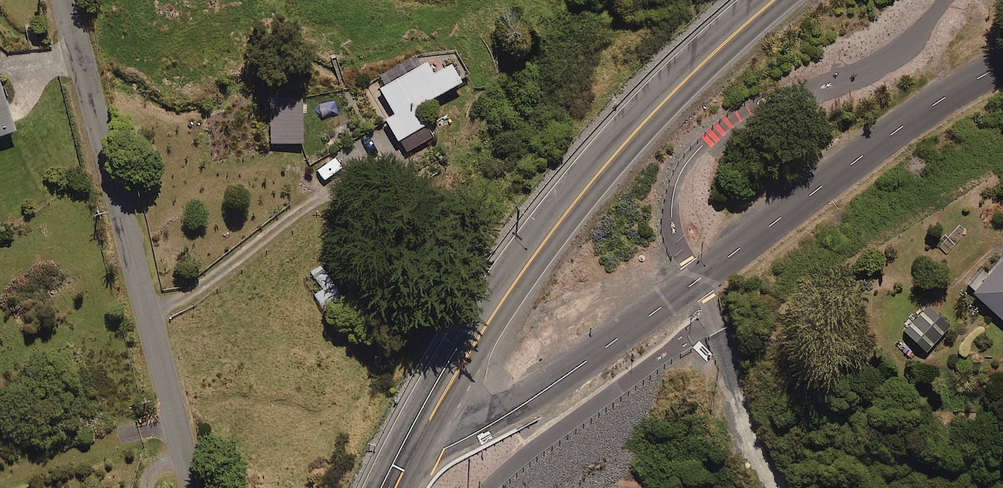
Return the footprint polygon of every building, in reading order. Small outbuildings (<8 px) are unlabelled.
[(430,72),(422,58),(376,83),(392,112),(384,116),(403,151),(432,135),(415,104),(460,79),(450,61),(430,72)] [(0,78),(0,130),(16,125),(0,78)] [(300,141),(300,94),(268,94),(268,141),(300,141)] [(1001,256),(970,290),(1002,321),(1002,257),(1001,256)] [(952,323),(927,300),(900,329),(925,352),(952,323)]
